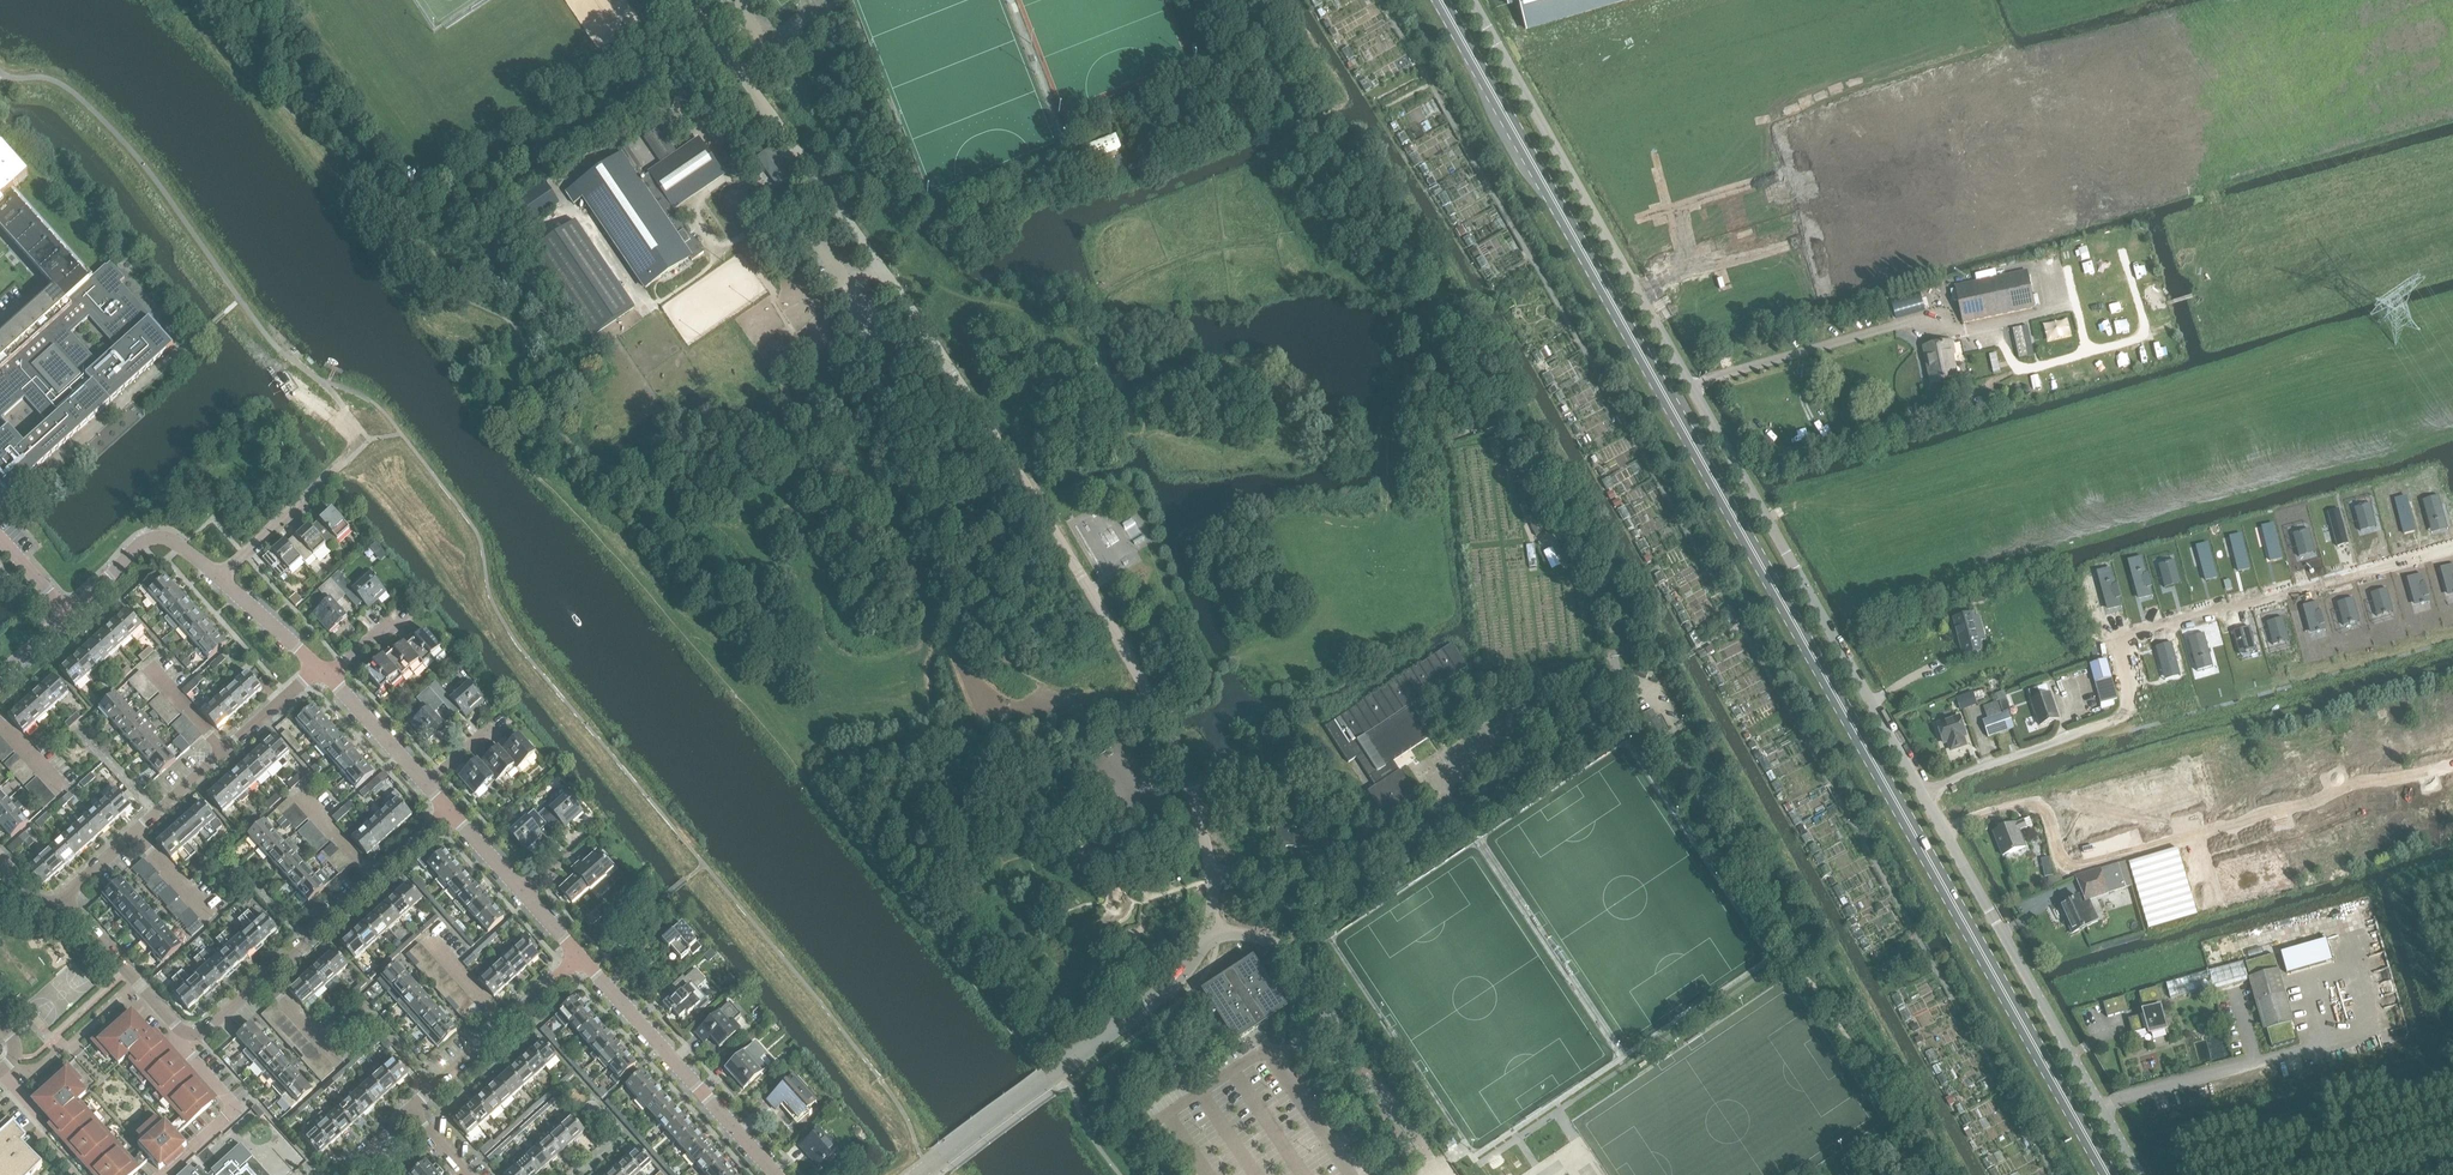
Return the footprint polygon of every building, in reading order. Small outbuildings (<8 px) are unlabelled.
[(1507,5),(1518,1),(1526,29),(1625,0),(1506,0),(1507,5)] [(1333,28),(1328,31),(1332,37),(1336,34),(1333,28)] [(647,139),(663,162),(675,154),(659,130),(647,139)] [(1116,135),(1082,148),(1087,160),(1121,147),(1116,135)] [(565,195),(572,206),(582,199),(646,289),(689,259),(691,262),(703,253),(672,209),(722,175),(699,141),(643,181),(620,148),(615,151),(619,156),(565,195)] [(717,153),(733,176),(741,171),(725,148),(717,153)] [(26,256),(55,288),(68,303),(89,284),(88,283),(90,282),(86,277),(54,242),(15,198),(19,195),(16,191),(29,179),(7,154),(3,150),(0,153),(0,227),(26,256)] [(789,177),(770,151),(758,159),(777,186),(789,177)] [(1428,185),(1429,184),(1431,187),(1436,184),(1432,177),(1427,180),(1428,182),(1427,182),(1428,185)] [(514,204),(530,227),(561,206),(545,182),(514,204)] [(1438,187),(1433,190),(1436,196),(1442,193),(1438,187)] [(555,235),(533,250),(548,272),(555,283),(591,337),(592,337),(635,308),(611,272),(576,221),(555,235)] [(1466,234),(1462,226),(1456,229),(1460,237),(1466,234)] [(1480,255),(1476,249),(1471,252),(1474,258),(1480,255)] [(9,496),(112,403),(110,401),(173,345),(156,327),(119,285),(125,280),(119,272),(111,263),(107,267),(108,268),(89,284),(68,303),(67,304),(59,311),(48,321),(38,330),(28,339),(27,339),(18,348),(17,349),(7,357),(6,358),(0,364),(0,486),(9,496)] [(2036,308),(2028,271),(1956,286),(1964,323),(2036,308)] [(49,292),(44,296),(45,297),(45,296),(53,306),(59,311),(67,304),(68,303),(55,288),(50,292),(49,292)] [(1921,292),(1891,301),(1896,318),(1926,309),(1921,292)] [(39,301),(34,306),(35,306),(43,315),(48,321),(59,311),(53,306),(45,296),(45,297),(40,301),(39,301)] [(29,310),(24,315),(25,315),(33,324),(38,330),(48,321),(43,315),(35,306),(30,310),(29,310)] [(19,319),(14,324),(15,324),(23,333),(28,339),(38,330),(33,324),(25,315),(24,315),(19,320),(19,319)] [(9,328),(4,333),(13,342),(18,348),(27,339),(28,339),(23,333),(15,324),(14,324),(9,329),(9,328)] [(2022,327),(2013,329),(2020,359),(2029,357),(2022,327)] [(2,352),(7,357),(17,349),(18,348),(13,342),(4,333),(3,334),(0,337),(0,349),(2,352)] [(1960,380),(1960,378),(1955,356),(1957,355),(1954,340),(1922,347),(1930,386),(1960,380)] [(549,355),(550,352),(549,348),(547,345),(543,344),(540,345),(537,348),(536,351),(537,355),(539,357),(543,358),(547,358),(549,355)] [(290,381),(286,374),(281,377),(286,384),(290,381)] [(1553,394),(1558,392),(1555,386),(1550,389),(1553,394)] [(2424,500),(2423,501),(2429,524),(2430,523),(2430,522),(2436,520),(2436,521),(2439,520),(2439,519),(2445,518),(2445,519),(2446,519),(2439,496),(2439,498),(2424,502),(2424,500)] [(2407,497),(2396,499),(2403,529),(2414,526),(2407,497)] [(2355,508),(2355,509),(2361,532),(2362,531),(2361,530),(2376,526),(2377,527),(2371,504),(2370,504),(2371,506),(2365,507),(2364,506),(2361,507),(2362,508),(2356,510),(2355,508)] [(332,511),(312,530),(325,545),(329,549),(350,530),(332,511)] [(2341,515),(2330,518),(2338,547),(2349,544),(2341,515)] [(1530,523),(1536,537),(1545,533),(1539,519),(1530,523)] [(308,526),(287,545),(301,560),(305,564),(325,545),(312,530),(308,526)] [(2275,530),(2264,532),(2271,561),(2282,559),(2275,530)] [(2294,534),(2293,534),(2300,557),(2300,556),(2315,551),(2315,553),(2316,553),(2310,530),(2309,530),(2309,531),(2303,533),(2303,532),(2300,533),(2300,534),(2294,536),(2294,534)] [(2243,540),(2232,543),(2239,572),(2250,569),(2243,540)] [(301,560),(287,545),(284,541),(264,560),(281,579),(301,560)] [(376,542),(369,548),(380,561),(387,555),(376,542)] [(2209,549),(2198,552),(2206,581),(2217,578),(2209,549)] [(1647,563),(1652,560),(1648,554),(1643,557),(1647,563)] [(2160,565),(2159,565),(2165,588),(2166,588),(2166,587),(2181,582),(2181,584),(2182,584),(2175,561),(2175,562),(2160,567),(2160,565)] [(2443,570),(2446,579),(2450,595),(2452,594),(2452,567),(2443,570)] [(2138,572),(2133,573),(2138,589),(2140,599),(2148,596),(2152,595),(2153,597),(2146,568),(2145,568),(2145,570),(2141,571),(2141,570),(2138,571),(2138,572)] [(339,572),(331,579),(335,583),(334,583),(346,597),(356,608),(363,602),(369,608),(386,593),(370,575),(353,591),(342,579),(344,577),(339,572)] [(149,592),(159,604),(176,589),(176,588),(178,586),(174,582),(172,584),(166,577),(162,580),(155,573),(143,584),(149,592)] [(2421,576),(2410,580),(2412,589),(2417,605),(2421,604),(2422,605),(2425,604),(2424,603),(2429,602),(2429,603),(2430,603),(2422,575),(2421,575),(2421,576)] [(334,583),(335,583),(331,579),(318,591),(319,592),(321,594),(328,601),(313,615),(329,633),(347,617),(336,605),(346,597),(334,583)] [(2107,583),(2102,584),(2107,600),(2109,610),(2117,608),(2117,607),(2121,606),(2122,608),(2123,608),(2115,579),(2114,579),(2114,581),(2110,582),(2110,581),(2107,582),(2107,583)] [(159,604),(169,615),(169,616),(186,600),(188,598),(184,593),(182,595),(176,589),(159,604)] [(2372,593),(2371,594),(2377,617),(2378,617),(2378,615),(2384,613),(2384,614),(2387,614),(2387,613),(2393,611),(2393,612),(2394,612),(2387,589),(2387,591),(2372,595),(2372,593)] [(319,592),(312,598),(316,602),(318,599),(317,598),(321,594),(319,592)] [(1984,594),(1970,596),(1972,604),(1986,601),(1984,594)] [(295,595),(290,599),(296,606),(301,602),(295,595)] [(2338,603),(2344,626),(2345,626),(2344,624),(2350,623),(2350,624),(2353,623),(2353,622),(2359,620),(2360,622),(2354,598),(2353,599),(2354,600),(2339,604),(2338,603)] [(175,630),(179,626),(196,611),(196,610),(198,608),(194,604),(192,606),(186,600),(169,616),(169,615),(165,619),(175,630)] [(132,607),(137,613),(142,609),(136,603),(132,607)] [(2317,604),(2305,608),(2308,617),(2313,633),(2317,632),(2318,633),(2321,632),(2320,631),(2324,630),(2325,631),(2326,631),(2318,603),(2317,603),(2317,604)] [(122,614),(115,620),(131,637),(143,627),(127,609),(126,610),(124,608),(120,612),(122,614)] [(179,626),(189,637),(206,622),(206,621),(208,619),(204,615),(202,617),(196,611),(179,626)] [(1959,635),(1965,655),(1983,649),(1981,641),(1986,639),(1980,617),(1975,618),(1974,613),(1954,618),(1957,629),(1958,629),(1959,635)] [(142,619),(148,625),(153,620),(147,615),(142,619)] [(111,623),(105,629),(120,647),(131,637),(115,620),(113,618),(109,621),(111,623)] [(2268,622),(2267,622),(2273,646),(2274,645),(2274,644),(2280,642),(2280,643),(2283,642),(2283,641),(2289,640),(2289,641),(2290,641),(2283,618),(2283,620),(2268,624),(2268,622)] [(189,637),(198,648),(216,632),(215,632),(218,630),(214,626),(212,628),(206,622),(189,637)] [(152,630),(158,636),(163,632),(157,625),(152,630)] [(100,633),(93,639),(109,657),(120,647),(105,629),(104,630),(102,627),(98,631),(100,633)] [(2234,631),(2234,632),(2240,655),(2241,654),(2240,653),(2246,651),(2247,652),(2250,652),(2249,651),(2255,649),(2256,650),(2250,627),(2249,627),(2250,629),(2235,633),(2234,631)] [(409,637),(403,642),(423,664),(430,657),(433,660),(443,651),(424,629),(412,640),(409,637)] [(216,632),(198,648),(199,648),(195,651),(200,656),(203,653),(209,659),(226,644),(225,643),(228,641),(224,637),(221,639),(216,632)] [(2189,638),(2188,638),(2195,661),(2195,659),(2201,658),(2201,659),(2204,658),(2204,657),(2210,655),(2210,657),(2211,657),(2205,634),(2204,634),(2204,635),(2189,639),(2189,638)] [(89,643),(82,649),(98,667),(109,657),(93,639),(91,637),(87,641),(89,643)] [(162,641),(167,647),(172,643),(167,637),(162,641)] [(388,649),(382,655),(401,677),(409,669),(412,673),(423,664),(403,642),(391,653),(388,649)] [(2157,647),(2156,647),(2162,670),(2163,670),(2163,668),(2177,664),(2178,666),(2179,666),(2172,642),(2171,643),(2172,644),(2157,648),(2157,647)] [(1348,763),(1355,758),(1348,748),(1356,742),(1363,737),(1364,737),(1412,704),(1411,704),(1465,667),(1450,644),(1325,728),(1348,763)] [(1705,649),(1708,654),(1715,650),(1712,645),(1705,649)] [(78,653),(71,659),(87,677),(98,667),(82,649),(82,650),(80,647),(76,651),(78,653)] [(150,647),(144,652),(148,657),(154,651),(150,647)] [(172,652),(177,658),(182,653),(176,648),(172,652)] [(1707,655),(1704,650),(1698,653),(1701,659),(1707,655)] [(148,657),(144,652),(139,657),(143,662),(148,657)] [(221,655),(216,660),(220,664),(225,660),(221,655)] [(401,677),(382,655),(370,666),(367,662),(360,668),(379,689),(387,682),(391,686),(401,677)] [(87,677),(71,659),(69,657),(65,661),(67,663),(60,670),(76,687),(87,677)] [(182,663),(187,669),(192,665),(186,659),(182,663)] [(220,664),(216,660),(210,666),(214,670),(220,664)] [(2112,680),(2107,661),(2090,666),(2095,684),(2112,680)] [(128,667),(123,672),(127,677),(133,672),(128,667)] [(128,682),(132,686),(144,675),(140,671),(128,682)] [(127,677),(123,672),(117,677),(121,682),(127,677)] [(247,672),(236,682),(252,699),(263,689),(247,672)] [(48,680),(42,686),(57,703),(69,693),(53,676),(52,676),(50,674),(46,678),(48,680)] [(132,686),(137,692),(149,681),(144,675),(132,686)] [(199,675),(194,679),(199,684),(203,680),(199,675)] [(199,684),(194,679),(182,691),(187,696),(198,685),(199,684)] [(137,692),(141,697),(153,686),(149,681),(137,692)] [(236,682),(224,692),(240,710),(252,699),(236,682)] [(438,685),(432,690),(431,691),(443,704),(454,716),(459,711),(465,717),(483,701),(467,683),(450,698),(438,685)] [(2112,683),(2092,689),(2099,715),(2119,710),(2112,683)] [(37,690),(31,696),(46,713),(57,703),(42,686),(40,684),(35,688),(37,690)] [(153,686),(141,697),(147,703),(159,692),(153,686)] [(106,687),(100,692),(105,697),(111,692),(106,687)] [(431,691),(432,690),(429,687),(416,698),(425,709),(410,723),(426,741),(443,725),(433,713),(443,704),(431,691)] [(2029,693),(2041,727),(2059,720),(2050,696),(2041,699),(2038,689),(2029,693)] [(1998,693),(2005,714),(2013,711),(2005,691),(1998,693)] [(105,697),(100,692),(95,697),(99,702),(105,697)] [(224,692),(213,702),(229,719),(240,710),(224,692)] [(99,708),(109,719),(126,705),(115,693),(99,708)] [(26,700),(20,706),(35,723),(46,713),(31,696),(30,696),(28,694),(24,698),(26,700)] [(149,705),(153,710),(165,699),(161,694),(149,705)] [(1973,706),(1969,694),(1957,698),(1962,710),(1973,706)] [(158,715),(164,710),(170,704),(165,699),(153,710),(158,715)] [(109,719),(119,730),(135,716),(129,709),(134,704),(131,701),(126,705),(109,719)] [(229,719),(213,702),(201,712),(217,730),(229,719)] [(35,723),(20,706),(19,706),(17,704),(13,708),(15,710),(8,716),(24,733),(35,723)] [(164,710),(168,715),(174,709),(170,704),(164,710)] [(1348,748),(1355,758),(1356,758),(1369,777),(1372,776),(1378,785),(1368,792),(1385,817),(1416,796),(1400,771),(1397,773),(1390,763),(1432,735),(1412,704),(1364,737),(1363,737),(1356,742),(1348,748)] [(296,722),(306,733),(323,718),(323,717),(325,715),(321,711),(319,713),(313,707),(296,722)] [(174,709),(168,715),(162,720),(168,726),(180,715),(174,709)] [(158,715),(162,720),(168,715),(164,710),(158,715)] [(119,730),(129,741),(151,722),(142,711),(136,716),(135,716),(119,730)] [(1642,717),(1659,749),(1664,757),(1673,752),(1663,733),(1667,731),(1659,717),(1656,719),(1652,712),(1642,717)] [(76,713),(71,718),(75,723),(80,718),(76,713)] [(1983,723),(1989,739),(2014,730),(2009,714),(1983,723)] [(2366,715),(2361,738),(2370,740),(2376,717),(2366,715)] [(171,727),(176,732),(188,721),(183,716),(171,727)] [(1949,741),(1952,750),(1966,745),(1963,736),(1967,735),(1961,717),(1938,725),(1944,743),(1949,741)] [(75,723),(71,718),(65,724),(69,728),(75,723)] [(306,733),(316,745),(333,729),(335,727),(331,722),(329,724),(323,718),(306,733)] [(2377,736),(2375,744),(2381,745),(2380,746),(2389,749),(2397,721),(2388,719),(2383,737),(2377,736)] [(176,732),(180,737),(192,726),(188,721),(176,732)] [(129,741),(139,752),(160,733),(151,723),(152,723),(151,722),(129,741)] [(2340,722),(2331,724),(2337,753),(2346,751),(2340,722)] [(192,726),(180,737),(184,742),(197,731),(192,726)] [(316,745),(326,756),(343,740),(345,738),(341,733),(339,735),(333,729),(316,745)] [(2314,729),(2306,733),(2318,759),(2327,755),(2314,729)] [(197,731),(184,742),(190,748),(202,737),(197,731)] [(281,735),(292,747),(296,743),(297,743),(286,731),(281,735)] [(55,733),(50,738),(53,742),(59,737),(55,733)] [(139,752),(149,763),(165,749),(156,738),(161,734),(160,733),(139,752)] [(2404,735),(2396,747),(2403,751),(2405,749),(2409,751),(2405,757),(2411,761),(2423,743),(2416,739),(2414,743),(2410,740),(2411,739),(2404,735)] [(274,736),(263,746),(279,763),(283,768),(288,763),(284,759),(290,753),(274,736)] [(496,747),(498,749),(514,767),(520,774),(522,772),(519,768),(535,754),(519,736),(506,747),(502,742),(496,747)] [(53,742),(50,738),(49,738),(48,737),(37,747),(41,753),(53,742)] [(180,737),(173,743),(177,748),(184,742),(180,737)] [(326,756),(336,767),(353,751),(355,749),(351,744),(349,746),(343,740),(326,756)] [(10,747),(5,742),(0,746),(0,756),(10,747)] [(2291,742),(2282,750),(2298,768),(2300,767),(2303,770),(2310,764),(2291,742)] [(296,743),(292,747),(297,753),(301,749),(296,743)] [(263,746),(252,756),(268,773),(279,763),(263,746)] [(0,756),(0,760),(2,762),(14,752),(10,747),(0,756)] [(165,749),(149,763),(159,775),(175,760),(165,749)] [(474,760),(476,762),(492,780),(499,787),(501,786),(497,782),(514,767),(498,749),(485,760),(480,755),(474,760)] [(1757,759),(1762,756),(1759,750),(1754,753),(1757,759)] [(336,767),(346,778),(363,762),(365,760),(361,756),(359,758),(353,751),(336,767)] [(302,758),(307,764),(312,759),(307,753),(302,758)] [(4,765),(9,770),(21,760),(16,754),(4,765)] [(252,756),(241,765),(257,783),(268,773),(252,756)] [(9,770),(14,775),(26,765),(21,760),(9,770)] [(363,762),(346,778),(356,789),(373,774),(373,773),(375,771),(371,766),(369,768),(363,762)] [(492,780),(476,762),(464,772),(460,768),(454,773),(475,795),(492,780)] [(14,775),(19,781),(30,770),(26,765),(14,775)] [(241,765),(230,775),(246,792),(257,783),(241,765)] [(311,769),(316,775),(321,770),(316,765),(311,769)] [(2186,770),(2177,772),(2180,786),(2188,784),(2187,781),(2192,781),(2193,788),(2201,786),(2197,766),(2189,767),(2191,774),(2186,774),(2186,770)] [(2171,768),(2160,771),(2166,797),(2177,794),(2171,768)] [(2270,781),(2269,788),(2290,792),(2291,784),(2284,783),(2285,779),(2288,779),(2289,771),(2275,769),(2273,777),(2278,777),(2277,782),(2270,781)] [(30,770),(19,781),(23,786),(35,775),(30,770)] [(91,773),(85,778),(89,783),(95,778),(91,773)] [(230,775),(219,785),(235,803),(238,799),(240,802),(243,802),(249,796),(246,793),(246,792),(230,775)] [(299,775),(294,779),(298,784),(303,779),(299,775)] [(321,780),(327,786),(331,782),(326,776),(321,780)] [(25,788),(30,793),(41,782),(37,777),(25,788)] [(377,777),(365,787),(369,792),(370,793),(382,782),(377,777)] [(89,783),(85,778),(80,783),(84,788),(89,783)] [(298,784),(294,779),(287,785),(292,789),(298,784)] [(2123,780),(2114,782),(2122,810),(2131,807),(2123,780)] [(30,793),(35,799),(46,788),(41,782),(30,793)] [(2234,784),(2225,796),(2232,800),(2234,798),(2237,801),(2234,806),(2240,810),(2252,794),(2245,789),(2243,792),(2239,790),(2240,789),(2234,784)] [(235,803),(219,785),(207,796),(223,813),(235,803)] [(331,791),(336,797),(341,793),(336,787),(331,791)] [(369,792),(365,787),(359,793),(363,797),(369,792)] [(35,799),(39,804),(51,793),(46,788),(35,799)] [(116,790),(104,800),(120,817),(131,807),(127,802),(121,796),(116,790)] [(127,790),(121,796),(127,802),(132,796),(127,790)] [(8,800),(0,791),(0,808),(8,800)] [(391,803),(385,808),(401,826),(412,816),(398,800),(402,797),(396,791),(387,799),(391,803)] [(51,793),(39,804),(44,809),(56,798),(51,793)] [(70,793),(63,799),(67,804),(74,798),(70,793)] [(277,794),(272,799),(276,804),(282,799),(277,794)] [(546,807),(537,815),(552,832),(552,831),(561,824),(564,828),(582,812),(566,794),(549,810),(546,807)] [(277,809),(281,813),(282,814),(294,803),(289,798),(277,809)] [(67,804),(63,799),(58,803),(63,808),(67,804)] [(276,804),(272,799),(266,804),(270,809),(276,804)] [(2339,801),(2317,812),(2321,820),(2347,808),(2343,800),(2343,799),(2339,801)] [(1,827),(18,811),(23,807),(19,802),(14,807),(8,800),(0,808),(0,826),(1,827)] [(104,800),(93,810),(108,827),(120,817),(104,800)] [(206,802),(203,804),(210,812),(213,810),(206,802)] [(349,802),(344,807),(348,811),(353,806),(349,802)] [(283,816),(286,819),(298,808),(294,803),(282,814),(283,816)] [(202,804),(191,814),(213,838),(218,834),(210,825),(216,819),(210,812),(203,804),(202,804)] [(348,811),(344,807),(332,817),(337,823),(349,812),(348,811)] [(287,820),(288,821),(291,824),(303,813),(298,808),(286,819),(287,820)] [(385,808),(374,818),(390,836),(401,826),(385,808)] [(93,810),(82,820),(97,837),(108,827),(93,810)] [(18,811),(1,827),(11,838),(28,823),(18,811)] [(552,832),(537,815),(533,811),(526,817),(509,833),(524,851),(542,835),(547,840),(555,834),(552,831),(552,832)] [(47,813),(41,819),(46,824),(52,818),(47,813)] [(291,824),(292,825),(296,830),(308,819),(303,813),(291,824)] [(191,814),(180,824),(194,839),(200,834),(208,843),(213,838),(191,814)] [(255,814),(249,819),(254,824),(260,819),(255,814)] [(283,816),(277,822),(280,826),(287,820),(286,819),(283,816)] [(374,818),(363,828),(379,846),(390,836),(374,818)] [(46,824),(41,819),(36,823),(40,828),(46,824)] [(254,824),(249,819),(244,824),(248,829),(254,824)] [(1994,833),(2003,857),(2025,849),(2025,848),(2019,833),(2027,829),(2033,827),(2030,819),(2024,822),(2024,821),(1994,833)] [(2443,822),(2450,842),(2452,840),(2452,824),(2450,819),(2443,822)] [(82,820),(71,830),(87,847),(97,837),(82,820)] [(248,835),(258,846),(274,832),(264,821),(248,835)] [(292,825),(291,824),(288,821),(282,826),(286,831),(292,825)] [(302,837),(315,826),(310,821),(298,832),(302,837)] [(180,824),(169,833),(191,858),(196,854),(188,845),(194,839),(180,824)] [(2430,829),(2417,831),(2418,839),(2431,837),(2431,845),(2439,844),(2437,824),(2429,825),(2430,829)] [(1803,825),(1798,827),(1803,835),(1807,832),(1803,825)] [(307,842),(319,831),(315,826),(302,837),(307,842)] [(1314,847),(1314,849),(1319,849),(1319,838),(1314,837),(1314,828),(1275,827),(1275,846),(1314,847)] [(379,846),(363,828),(351,839),(367,856),(379,846)] [(71,830),(60,840),(75,857),(87,847),(71,830)] [(2250,830),(2225,844),(2229,852),(2255,838),(2250,830)] [(311,848),(312,848),(324,837),(319,831),(307,842),(308,843),(311,848)] [(258,846),(268,857),(284,843),(274,832),(258,846)] [(25,833),(19,838),(24,842),(29,837),(25,833)] [(191,858),(169,833),(157,844),(171,860),(178,854),(186,863),(191,858)] [(2329,833),(2327,840),(2333,842),(2332,846),(2330,845),(2328,853),(2342,857),(2343,849),(2342,849),(2343,844),(2347,845),(2349,837),(2329,833)] [(324,837),(312,848),(317,853),(329,842),(324,837)] [(24,842),(19,838),(7,848),(12,854),(24,843),(23,842),(24,842)] [(268,857),(278,868),(294,854),(294,855),(300,850),(290,839),(285,844),(284,843),(268,857)] [(60,840),(49,850),(65,867),(75,857),(60,840)] [(216,842),(212,846),(217,851),(221,848),(216,842)] [(306,853),(311,848),(308,843),(302,849),(306,853)] [(320,854),(324,859),(337,848),(333,843),(320,854)] [(2260,845),(2239,865),(2246,872),(2260,859),(2264,863),(2269,857),(2265,853),(2266,852),(2260,845)] [(324,859),(329,864),(341,853),(337,848),(324,859)] [(428,865),(439,877),(455,863),(444,851),(437,858),(430,851),(432,850),(431,849),(418,861),(425,869),(428,865)] [(2129,863),(2150,930),(2197,916),(2177,849),(2129,863)] [(49,850),(38,860),(53,877),(65,867),(49,850)] [(329,864),(334,869),(346,858),(341,853),(329,864)] [(278,868),(288,880),(304,865),(294,855),(294,854),(278,868)] [(576,876),(560,890),(572,904),(588,889),(590,892),(600,883),(604,880),(606,882),(618,872),(608,860),(604,863),(597,854),(589,861),(586,858),(572,871),(576,876)] [(2045,858),(2042,862),(2043,866),(2051,865),(2050,857),(2045,858)] [(2307,858),(2300,860),(2307,880),(2314,877),(2312,870),(2324,865),(2321,857),(2309,862),(2307,858)] [(346,858),(334,869),(339,875),(351,864),(346,858)] [(137,875),(138,874),(149,865),(144,859),(132,869),(137,875)] [(53,877),(38,860),(26,870),(42,887),(53,877)] [(439,877),(449,888),(464,874),(455,863),(439,877)] [(2119,865),(2076,878),(2086,902),(2129,889),(2134,887),(2126,863),(2119,865)] [(138,874),(143,880),(155,870),(150,864),(149,865),(138,874)] [(189,870),(195,877),(202,871),(196,864),(189,870)] [(288,880),(298,890),(314,876),(304,865),(288,880)] [(143,880),(148,885),(159,876),(160,875),(155,870),(143,880)] [(449,888),(458,899),(474,885),(464,874),(449,888)] [(412,880),(422,892),(425,889),(428,887),(417,875),(412,880)] [(147,886),(153,892),(164,882),(159,876),(148,885),(147,886)] [(314,876),(298,890),(308,902),(324,888),(314,876)] [(103,895),(113,907),(132,890),(122,879),(103,895)] [(157,897),(158,896),(169,887),(164,882),(153,892),(157,897)] [(408,883),(397,894),(411,910),(423,900),(408,883)] [(464,915),(469,911),(468,910),(484,896),(474,885),(458,899),(459,899),(454,903),(464,915)] [(158,896),(164,902),(175,892),(170,886),(169,887),(158,896)] [(422,892),(432,903),(435,900),(425,889),(422,892)] [(113,907),(123,918),(142,901),(132,890),(113,907)] [(168,908),(179,898),(180,897),(175,892),(164,902),(168,908)] [(397,894),(386,904),(400,920),(411,910),(397,894)] [(468,910),(469,911),(478,921),(494,907),(484,896),(468,910)] [(167,909),(172,914),(184,904),(179,898),(168,908),(167,909)] [(2079,899),(2060,908),(2073,935),(2098,923),(2090,905),(2083,908),(2079,899)] [(432,903),(442,914),(445,911),(435,900),(432,903)] [(123,918),(133,929),(152,912),(142,901),(123,918)] [(177,920),(178,919),(189,909),(184,904),(172,914),(177,920)] [(386,904),(375,914),(389,930),(400,920),(386,904)] [(494,907),(478,921),(489,933),(505,919),(494,907)] [(178,919),(183,924),(195,914),(190,908),(189,909),(178,919)] [(249,911),(244,916),(266,941),(277,931),(263,916),(258,920),(249,911)] [(442,914),(452,925),(455,922),(445,911),(442,914)] [(133,929),(143,940),(161,923),(152,912),(133,929)] [(183,924),(188,930),(199,920),(200,920),(195,914),(183,924)] [(375,914),(364,923),(378,940),(389,930),(375,914)] [(437,915),(425,925),(428,928),(439,918),(437,915)] [(247,930),(241,935),(255,951),(266,941),(244,916),(238,921),(247,930)] [(1857,924),(1853,918),(1848,921),(1852,927),(1857,924)] [(188,930),(187,931),(192,937),(204,926),(199,920),(188,930)] [(452,925),(462,936),(465,933),(455,922),(452,925)] [(508,922),(496,933),(499,936),(511,926),(508,922)] [(143,940),(153,952),(172,935),(161,923),(143,940)] [(364,923),(352,934),(367,950),(378,940),(364,923)] [(662,942),(669,949),(670,948),(681,960),(690,952),(693,955),(702,948),(697,942),(701,939),(696,933),(693,936),(682,923),(662,942)] [(425,925),(414,935),(417,938),(428,928),(425,925)] [(227,931),(221,936),(244,961),(255,951),(241,935),(235,941),(227,931)] [(465,933),(462,936),(472,948),(475,945),(465,933)] [(496,933),(485,943),(488,946),(499,936),(496,933)] [(367,950),(352,934),(341,944),(356,960),(367,950)] [(172,935),(153,952),(163,963),(182,946),(172,935)] [(414,935),(403,945),(406,948),(417,938),(414,935)] [(524,941),(513,951),(527,967),(538,957),(534,951),(537,948),(525,935),(521,938),(524,941)] [(225,950),(219,956),(233,971),(244,961),(221,936),(216,941),(225,950)] [(485,943),(475,953),(477,956),(478,956),(488,946),(485,943)] [(406,956),(411,961),(425,949),(420,944),(406,956)] [(403,945),(392,955),(395,958),(406,948),(403,945)] [(411,961),(416,967),(430,955),(425,949),(411,961)] [(704,956),(709,962),(717,956),(711,949),(704,956)] [(204,951),(199,956),(222,981),(233,971),(219,956),(213,961),(204,951)] [(334,951),(323,961),(337,977),(348,967),(334,951)] [(513,951),(502,961),(516,977),(527,967),(513,951)] [(477,956),(475,953),(463,963),(468,968),(479,958),(478,956),(477,956)] [(2246,962),(2265,1029),(2267,1029),(2273,1047),(2297,1040),(2291,1022),(2293,1021),(2274,954),(2246,962)] [(392,955),(381,965),(383,968),(395,958),(392,955)] [(416,967),(421,973),(435,960),(430,955),(416,967)] [(203,970),(197,975),(211,991),(222,981),(199,956),(194,961),(203,970)] [(1212,1014),(1213,1015),(1217,1014),(1235,1041),(1285,1008),(1252,958),(1229,974),(1230,975),(1231,978),(1203,987),(1212,1014)] [(421,973),(426,978),(440,966),(435,960),(421,973)] [(323,961),(311,971),(326,987),(337,977),(323,961)] [(502,961),(491,971),(505,987),(516,977),(502,961)] [(2243,961),(2209,971),(2215,990),(2249,981),(2243,961)] [(378,981),(388,992),(407,975),(397,964),(378,981)] [(383,968),(381,965),(368,977),(370,980),(383,968)] [(426,978),(431,984),(445,971),(440,966),(426,978)] [(689,984),(675,997),(674,995),(663,1005),(670,1013),(673,1011),(680,1018),(686,1012),(688,1015),(694,1009),(699,1014),(711,1003),(699,990),(698,988),(707,980),(696,969),(685,979),(689,984)] [(183,971),(177,976),(200,1001),(211,991),(197,975),(191,980),(183,971)] [(311,971),(301,981),(315,997),(326,987),(311,971)] [(431,984),(436,989),(450,977),(445,971),(431,984)] [(505,987),(491,971),(480,981),(494,997),(505,987)] [(2167,984),(2171,998),(2213,987),(2209,972),(2167,984)] [(388,992),(398,1003),(417,986),(407,975),(388,992)] [(200,1001),(177,976),(172,980),(181,990),(175,995),(188,1011),(200,1001)] [(436,989),(441,995),(454,982),(450,977),(436,989)] [(315,997),(301,981),(289,991),(304,1007),(315,997)] [(364,981),(351,993),(354,995),(367,984),(364,981)] [(441,995),(445,1000),(459,988),(454,982),(441,995)] [(398,1003),(408,1014),(427,997),(417,986),(398,1003)] [(2151,1034),(2167,1029),(2160,1006),(2150,1009),(2149,1005),(2163,1001),(2158,987),(2140,993),(2144,1007),(2140,1008),(2142,1015),(2129,1019),(2133,1033),(2150,1028),(2151,1034)] [(445,1000),(451,1006),(464,993),(459,988),(445,1000)] [(734,990),(729,995),(734,1000),(739,995),(734,990)] [(351,993),(340,1002),(343,1005),(354,995),(351,993)] [(451,1006),(456,1011),(469,999),(464,993),(451,1006)] [(408,1014),(417,1025),(436,1008),(427,997),(408,1014)] [(2125,997),(2104,1003),(2108,1017),(2129,1011),(2125,997)] [(460,1017),(469,1009),(474,1004),(469,999),(456,1011),(460,1017)] [(570,1024),(586,1010),(576,999),(560,1013),(565,1019),(561,1022),(566,1028),(570,1024)] [(340,1002),(329,1012),(332,1015),(343,1005),(340,1002)] [(711,1038),(720,1048),(742,1029),(735,1021),(741,1015),(730,1003),(697,1033),(705,1043),(711,1038)] [(264,1014),(269,1019),(280,1009),(275,1004),(264,1014)] [(474,1004),(469,1009),(474,1015),(480,1010),(474,1004)] [(417,1025),(428,1037),(446,1019),(436,1008),(417,1025)] [(269,1019),(274,1025),(285,1015),(280,1009),(269,1019)] [(469,1009),(460,1017),(466,1023),(474,1015),(469,1009)] [(570,1024),(580,1035),(596,1021),(586,1010),(570,1024)] [(332,1015),(329,1012),(328,1013),(326,1011),(316,1020),(320,1025),(332,1015)] [(185,1115),(176,1122),(183,1130),(217,1100),(211,1094),(207,1097),(195,1084),(199,1081),(187,1068),(184,1071),(172,1058),(176,1055),(164,1042),(161,1045),(132,1013),(122,1022),(119,1019),(93,1043),(107,1058),(110,1055),(119,1064),(132,1052),(135,1055),(133,1057),(139,1063),(130,1071),(144,1086),(152,1078),(162,1089),(153,1097),(167,1112),(175,1104),(185,1115)] [(274,1025),(279,1030),(290,1020),(285,1015),(274,1025)] [(446,1019),(428,1037),(438,1048),(457,1031),(446,1019)] [(279,1030),(284,1036),(295,1026),(290,1020),(279,1030)] [(580,1035),(590,1046),(606,1032),(596,1021),(580,1035)] [(1916,1022),(1910,1026),(1914,1032),(1920,1029),(1916,1022)] [(244,1045),(247,1049),(262,1036),(252,1025),(237,1038),(238,1039),(237,1040),(243,1045),(244,1045)] [(284,1036),(289,1041),(300,1031),(295,1026),(284,1036)] [(540,1031),(550,1042),(553,1039),(543,1028),(540,1031)] [(289,1041),(294,1046),(304,1037),(300,1031),(289,1041)] [(596,1061),(600,1057),(615,1043),(606,1032),(590,1046),(595,1052),(591,1055),(596,1061)] [(383,1035),(366,1051),(368,1054),(380,1044),(387,1052),(393,1046),(383,1035)] [(1922,1035),(1915,1038),(1918,1044),(1925,1041),(1922,1035)] [(254,1056),(257,1060),(272,1047),(262,1036),(247,1049),(248,1050),(247,1051),(253,1057),(254,1056)] [(294,1046),(299,1052),(309,1042),(304,1037),(294,1046)] [(550,1042),(560,1053),(563,1050),(553,1039),(550,1042)] [(304,1058),(315,1048),(309,1042),(299,1052),(304,1058)] [(543,1042),(532,1051),(546,1067),(557,1057),(543,1042)] [(769,1068),(762,1059),(766,1055),(755,1042),(725,1069),(744,1090),(769,1068)] [(600,1057),(609,1068),(625,1054),(615,1043),(600,1057)] [(263,1067),(267,1071),(281,1058),(272,1047),(257,1060),(258,1061),(257,1062),(262,1068),(263,1067)] [(304,1058),(309,1063),(320,1053),(315,1048),(304,1058)] [(560,1053),(570,1064),(573,1061),(563,1050),(560,1053)] [(366,1051),(354,1061),(357,1064),(368,1054),(366,1051)] [(532,1051),(521,1061),(535,1077),(546,1067),(532,1051)] [(309,1063),(314,1069),(325,1059),(320,1053),(309,1063)] [(625,1054),(609,1068),(615,1074),(611,1078),(618,1085),(622,1081),(621,1079),(636,1065),(625,1054)] [(271,1081),(274,1085),(292,1069),(281,1058),(267,1071),(268,1072),(262,1078),(268,1084),(271,1081)] [(314,1069),(319,1074),(330,1064),(325,1059),(314,1069)] [(394,1060),(383,1070),(397,1085),(408,1075),(394,1060)] [(354,1061),(343,1071),(346,1074),(357,1064),(354,1061)] [(521,1061),(510,1071),(524,1087),(535,1077),(521,1061)] [(570,1064),(580,1075),(583,1072),(573,1061),(570,1064)] [(330,1064),(319,1074),(324,1080),(335,1070),(330,1064)] [(137,1158),(129,1165),(119,1154),(127,1147),(114,1132),(106,1139),(96,1128),(104,1121),(91,1106),(82,1113),(77,1107),(75,1109),(72,1106),(86,1094),(77,1084),(81,1081),(67,1066),(41,1089),(44,1093),(33,1102),(62,1134),(59,1137),(70,1149),(73,1146),(85,1160),(82,1163),(93,1174),(97,1172),(99,1174),(133,1174),(144,1165),(137,1158)] [(273,1086),(282,1097),(302,1080),(292,1069),(274,1085),(273,1086)] [(383,1070),(372,1080),(385,1095),(397,1085),(383,1070)] [(343,1071),(333,1080),(336,1083),(346,1074),(343,1071)] [(510,1071),(499,1081),(513,1097),(524,1087),(510,1071)] [(580,1075),(589,1086),(593,1083),(583,1072),(580,1075)] [(626,1087),(637,1098),(653,1084),(642,1072),(626,1087)] [(571,1073),(560,1083),(563,1086),(574,1076),(571,1073)] [(776,1110),(784,1103),(799,1119),(818,1102),(795,1077),(768,1101),(776,1110)] [(302,1080),(282,1097),(283,1098),(282,1099),(292,1110),(312,1092),(302,1080)] [(333,1080),(322,1090),(325,1093),(336,1083),(333,1080)] [(372,1080),(361,1090),(374,1105),(385,1095),(372,1080)] [(499,1081),(487,1091),(501,1107),(513,1097),(499,1081)] [(560,1083),(549,1093),(552,1096),(563,1086),(560,1083)] [(593,1083),(589,1086),(602,1099),(605,1096),(593,1083)] [(637,1098),(647,1109),(663,1095),(653,1084),(637,1098)] [(322,1090),(311,1100),(314,1103),(325,1093),(322,1090)] [(361,1090),(350,1100),(364,1115),(374,1105),(361,1090)] [(487,1091),(477,1101),(491,1117),(501,1107),(487,1091)] [(549,1093),(538,1103),(541,1106),(552,1096),(549,1093)] [(647,1109),(657,1120),(673,1106),(663,1095),(647,1109)] [(1955,1103),(1951,1096),(1946,1098),(1950,1106),(1955,1103)] [(555,1099),(543,1109),(546,1112),(557,1102),(555,1099)] [(311,1100),(299,1110),(302,1113),(314,1103),(311,1100)] [(350,1100),(339,1109),(353,1125),(364,1115),(350,1100)] [(605,1103),(617,1116),(620,1113),(608,1100),(605,1103)] [(477,1101),(465,1111),(479,1127),(491,1117),(477,1101)] [(538,1103),(527,1113),(529,1116),(541,1106),(538,1103)] [(252,1110),(261,1119),(265,1115),(257,1106),(252,1110)] [(657,1120),(666,1131),(682,1117),(673,1106),(657,1120)] [(339,1109),(328,1119),(342,1135),(353,1125),(339,1109)] [(543,1109),(532,1119),(535,1122),(546,1112),(543,1109)] [(302,1113),(299,1110),(288,1121),(290,1124),(302,1113)] [(479,1127),(465,1111),(454,1121),(468,1137),(479,1127)] [(527,1113),(516,1123),(518,1126),(529,1116),(527,1113)] [(617,1116),(627,1127),(630,1124),(620,1113),(617,1116)] [(322,1114),(311,1124),(331,1145),(342,1135),(328,1119),(328,1120),(322,1114)] [(666,1131),(677,1142),(693,1128),(682,1117),(666,1131)] [(571,1118),(560,1128),(572,1142),(584,1132),(571,1118)] [(43,1164),(22,1143),(27,1139),(9,1119),(0,1126),(0,1174),(32,1174),(43,1164)] [(532,1119),(521,1129),(524,1132),(535,1122),(532,1119)] [(143,1152),(137,1158),(144,1165),(150,1160),(159,1171),(187,1146),(178,1135),(183,1130),(176,1122),(171,1128),(166,1122),(161,1127),(156,1121),(138,1137),(143,1143),(138,1147),(143,1152)] [(516,1123),(505,1133),(507,1136),(518,1126),(516,1123)] [(331,1145),(311,1124),(305,1129),(311,1135),(305,1140),(319,1155),(331,1145)] [(627,1127),(637,1138),(640,1136),(630,1124),(627,1127)] [(1969,1139),(1974,1136),(1968,1127),(1964,1130),(1969,1139)] [(560,1128),(549,1138),(561,1152),(572,1142),(560,1128)] [(677,1142),(686,1153),(702,1139),(693,1128),(677,1142)] [(521,1129),(510,1139),(513,1142),(524,1132),(521,1129)] [(802,1146),(820,1167),(838,1150),(820,1130),(802,1146)] [(505,1133),(493,1143),(496,1146),(507,1136),(505,1133)] [(637,1138),(646,1149),(650,1146),(640,1136),(637,1138)] [(1452,1136),(1447,1139),(1452,1146),(1457,1144),(1452,1136)] [(549,1138),(538,1148),(550,1162),(561,1152),(549,1138)] [(510,1139),(499,1149),(502,1152),(513,1142),(510,1139)] [(686,1153),(697,1164),(712,1150),(702,1139),(686,1153)] [(1452,1146),(1447,1139),(1443,1142),(1448,1149),(1452,1146)] [(496,1146),(493,1143),(492,1141),(480,1151),(485,1156),(496,1146)] [(241,1145),(212,1171),(213,1172),(209,1174),(268,1174),(241,1145)] [(646,1149),(657,1160),(660,1158),(650,1146),(646,1149)] [(538,1148),(527,1158),(540,1172),(550,1162),(538,1148)] [(639,1148),(628,1158),(641,1172),(652,1163),(639,1148)] [(502,1152),(499,1149),(488,1159),(493,1164),(504,1154),(502,1152)] [(707,1174),(722,1161),(712,1150),(697,1164),(707,1174)] [(516,1168),(522,1174),(536,1174),(540,1172),(527,1158),(516,1168)] [(618,1167),(624,1174),(643,1174),(641,1173),(641,1172),(628,1158),(618,1167)] [(657,1160),(666,1171),(669,1168),(660,1158),(657,1160)] [(732,1172),(722,1161),(707,1174),(729,1174),(732,1172)] [(440,1169),(437,1165),(431,1170),(425,1163),(411,1174),(434,1174),(440,1169)] [(200,1167),(199,1166),(194,1171),(191,1167),(182,1174),(207,1174),(200,1167)]
